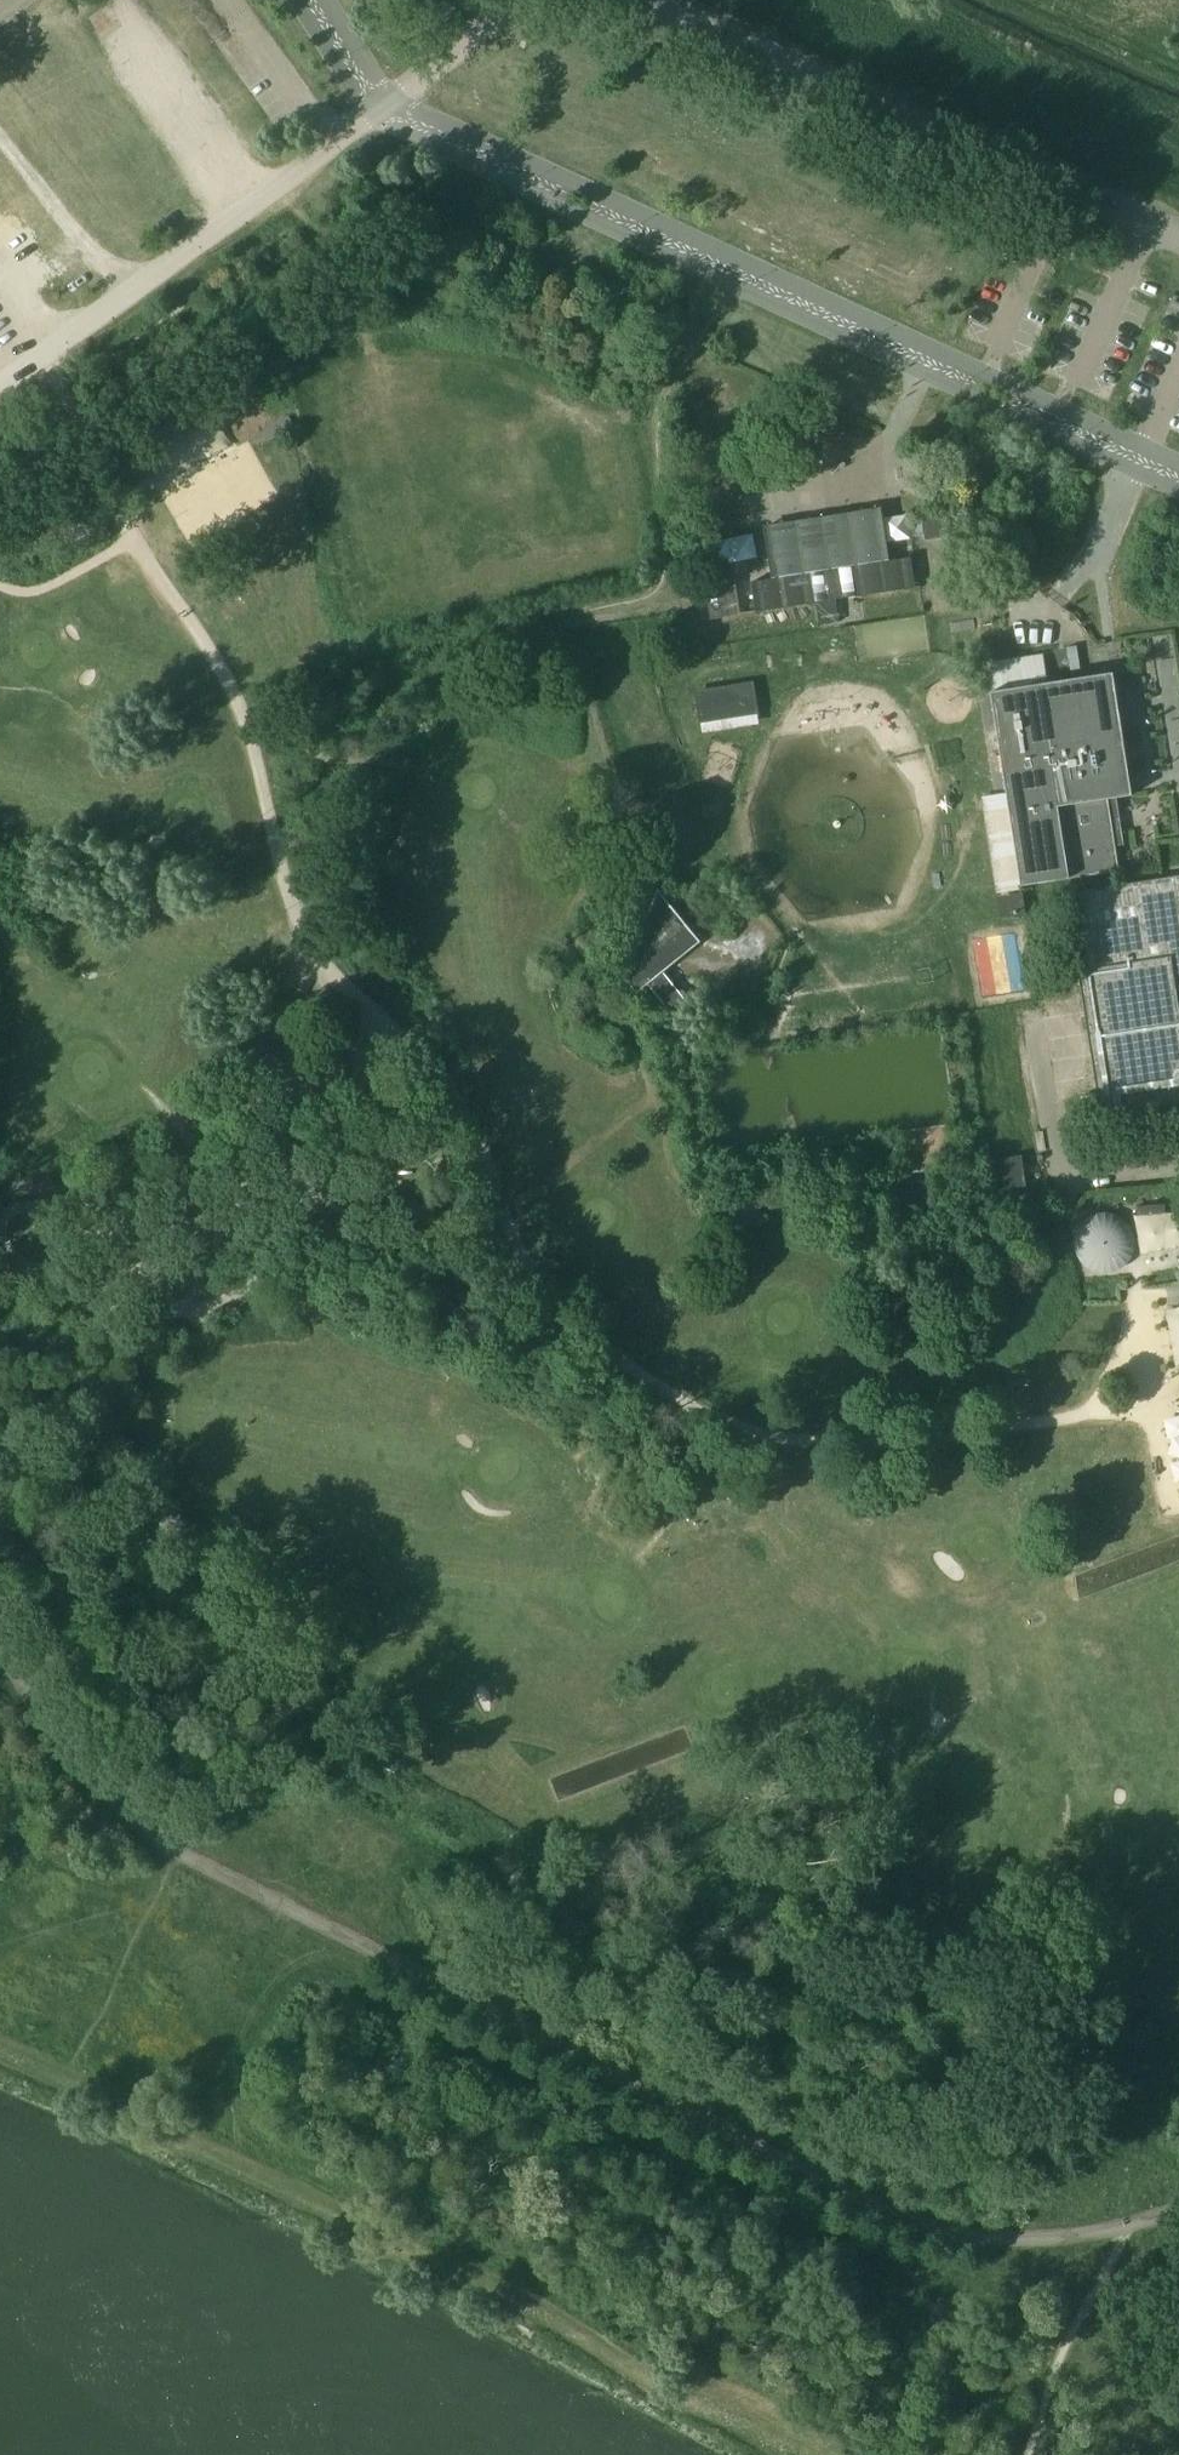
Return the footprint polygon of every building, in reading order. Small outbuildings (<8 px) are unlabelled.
[(958,535),(954,503),(921,507),(926,540),(958,535)] [(888,559),(880,507),(762,526),(770,578),(751,582),(755,611),(914,587),(909,557),(888,559)] [(739,614),(733,579),(705,584),(710,618),(729,615),(739,614)] [(1135,794),(1116,670),(991,689),(1021,887),(1066,880),(1120,872),(1116,846),(1122,845),(1115,797),(1135,794)] [(697,691),(702,723),(761,715),(756,683),(697,691)] [(1074,894),(1086,968),(1079,969),(1103,1118),(1178,1106),(1178,877),(1074,894)] [(676,1019),(690,1007),(662,972),(699,942),(658,891),(628,961),(622,977),(635,993),(647,984),(676,1019)] [(985,1162),(992,1212),(1028,1207),(1022,1157),(985,1162)] [(1074,1238),(1073,1246),(1076,1255),(1080,1262),(1086,1268),(1094,1272),(1102,1273),(1110,1272),(1118,1269),(1125,1263),(1130,1256),(1133,1248),(1133,1240),(1131,1232),(1126,1224),(1120,1218),(1113,1215),(1104,1213),(1096,1214),(1088,1217),(1081,1223),(1076,1230),(1074,1238)]
